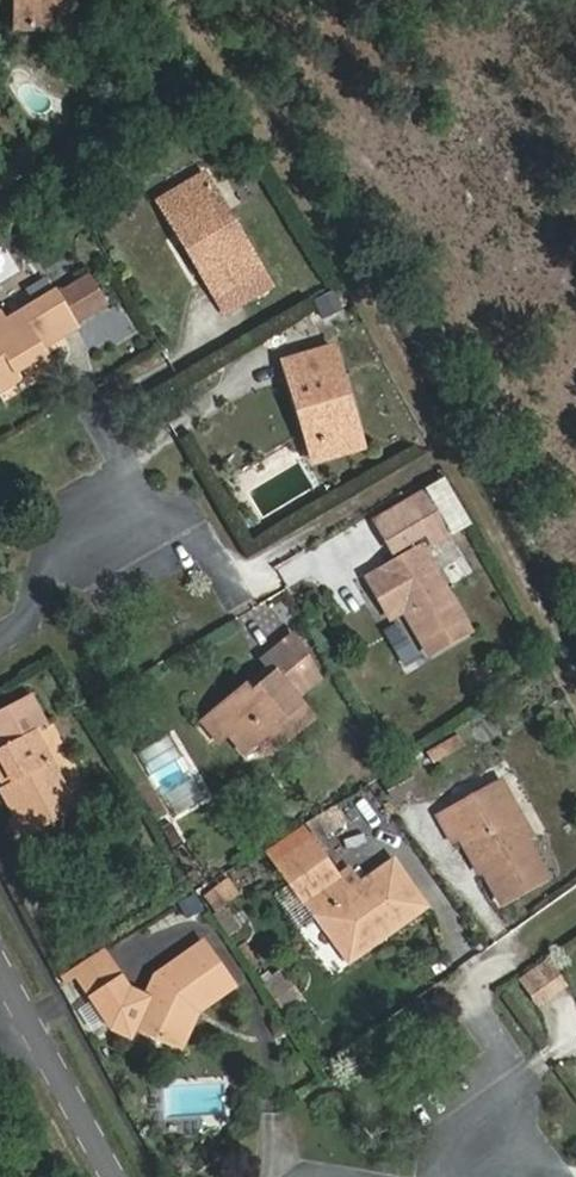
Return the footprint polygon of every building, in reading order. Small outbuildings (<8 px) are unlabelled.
[(17,27),(72,28),(72,0),(17,0),(17,27)] [(224,289),(261,268),(206,175),(162,200),(184,237),(190,233),(224,289)] [(217,293),(224,289),(190,233),(184,237),(217,293)] [(270,285),(261,268),(224,289),(217,293),(226,310),(270,285)] [(62,294),(76,319),(105,303),(90,277),(62,294)] [(48,342),(79,324),(76,319),(62,294),(60,290),(7,320),(2,311),(0,312),(0,391),(22,378),(18,371),(31,362),(27,355),(48,342)] [(321,320),(343,313),(336,290),(314,298),(321,320)] [(52,350),(48,342),(27,355),(31,362),(52,350)] [(285,359),(307,441),(357,427),(334,345),(285,359)] [(357,427),(307,441),(313,461),(362,447),(357,427)] [(419,538),(446,522),(428,489),(376,519),(395,553),(419,538)] [(419,538),(424,547),(452,531),(446,522),(419,538)] [(471,629),(424,547),(369,578),(389,613),(403,605),(430,652),(471,629)] [(295,635),(280,648),(266,660),(276,672),(252,692),(245,684),(203,720),(219,739),(230,730),(246,750),(267,732),(278,746),(313,715),(297,696),(311,684),(319,677),(295,635)] [(33,833),(78,808),(35,729),(43,725),(27,695),(0,709),(0,736),(4,744),(22,776),(6,784),(21,811),(33,833)] [(6,784),(22,776),(4,744),(0,746),(0,772),(6,784)] [(549,876),(498,781),(442,811),(456,837),(467,832),(504,900),(549,876)] [(336,829),(346,823),(335,804),(325,811),(336,829)] [(23,838),(33,833),(21,811),(11,817),(23,838)] [(336,829),(325,811),(310,820),(321,838),(336,829)] [(306,828),(269,849),(278,862),(314,838),(306,828)] [(423,899),(394,859),(359,884),(350,890),(341,877),(339,875),(314,838),(278,862),(305,902),(308,900),(319,915),(323,912),(354,956),(382,936),(377,931),(423,899)] [(350,890),(359,884),(348,869),(339,875),(341,877),(350,890)] [(382,936),(427,905),(423,899),(377,931),(382,936)] [(323,912),(319,915),(349,960),(354,956),(323,912)] [(204,999),(208,1004),(234,985),(203,942),(158,976),(149,996),(128,988),(122,977),(92,994),(111,1025),(131,1035),(135,1025),(172,1041),(187,1011),(204,999)] [(78,971),(92,994),(122,977),(107,953),(78,971)] [(545,959),(520,977),(538,1003),(563,985),(545,959)] [(267,983),(284,1007),(300,996),(283,972),(267,983)] [(199,1010),(208,1004),(204,999),(187,1011),(172,1041),(183,1046),(199,1010)]
